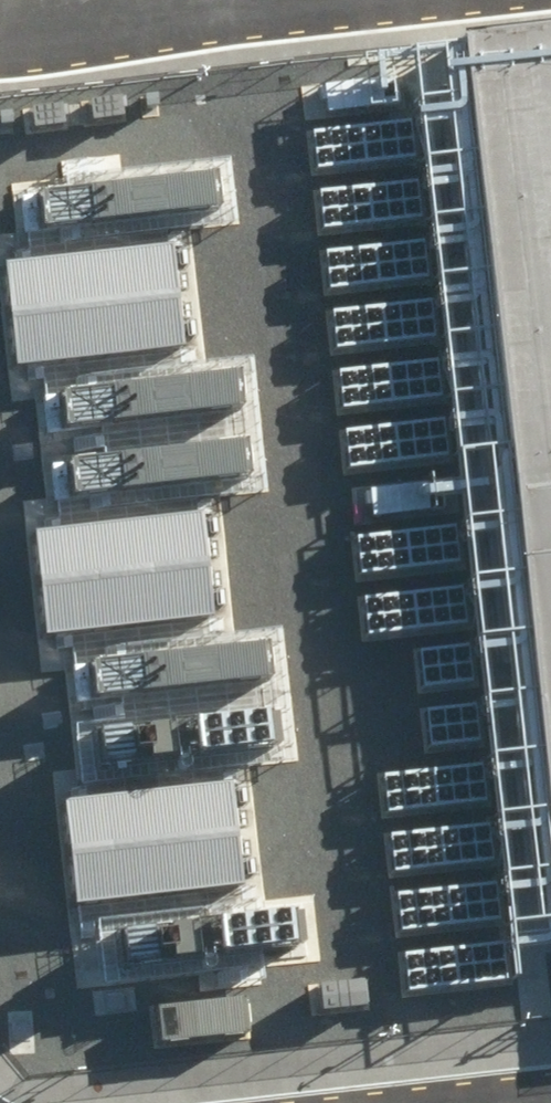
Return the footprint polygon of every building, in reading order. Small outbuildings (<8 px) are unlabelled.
[(482,45),(550,675),(550,36),(482,45)] [(227,172),(49,191),(53,228),(231,210),(227,172)] [(181,243),(18,260),(29,363),(192,347),(181,243)] [(241,366),(62,385),(66,422),(245,404),(241,366)] [(249,439),(71,457),(74,495),(253,476),(249,439)] [(206,506),(44,523),(54,626),(217,610),(206,506)] [(267,638),(89,657),(93,694),(271,676),(267,638)] [(275,702),(96,721),(100,758),(278,740),(275,702)] [(234,778),(71,795),(82,898),(244,882),(234,778)] [(294,906),(115,924),(119,962),(298,943),(294,906)]
